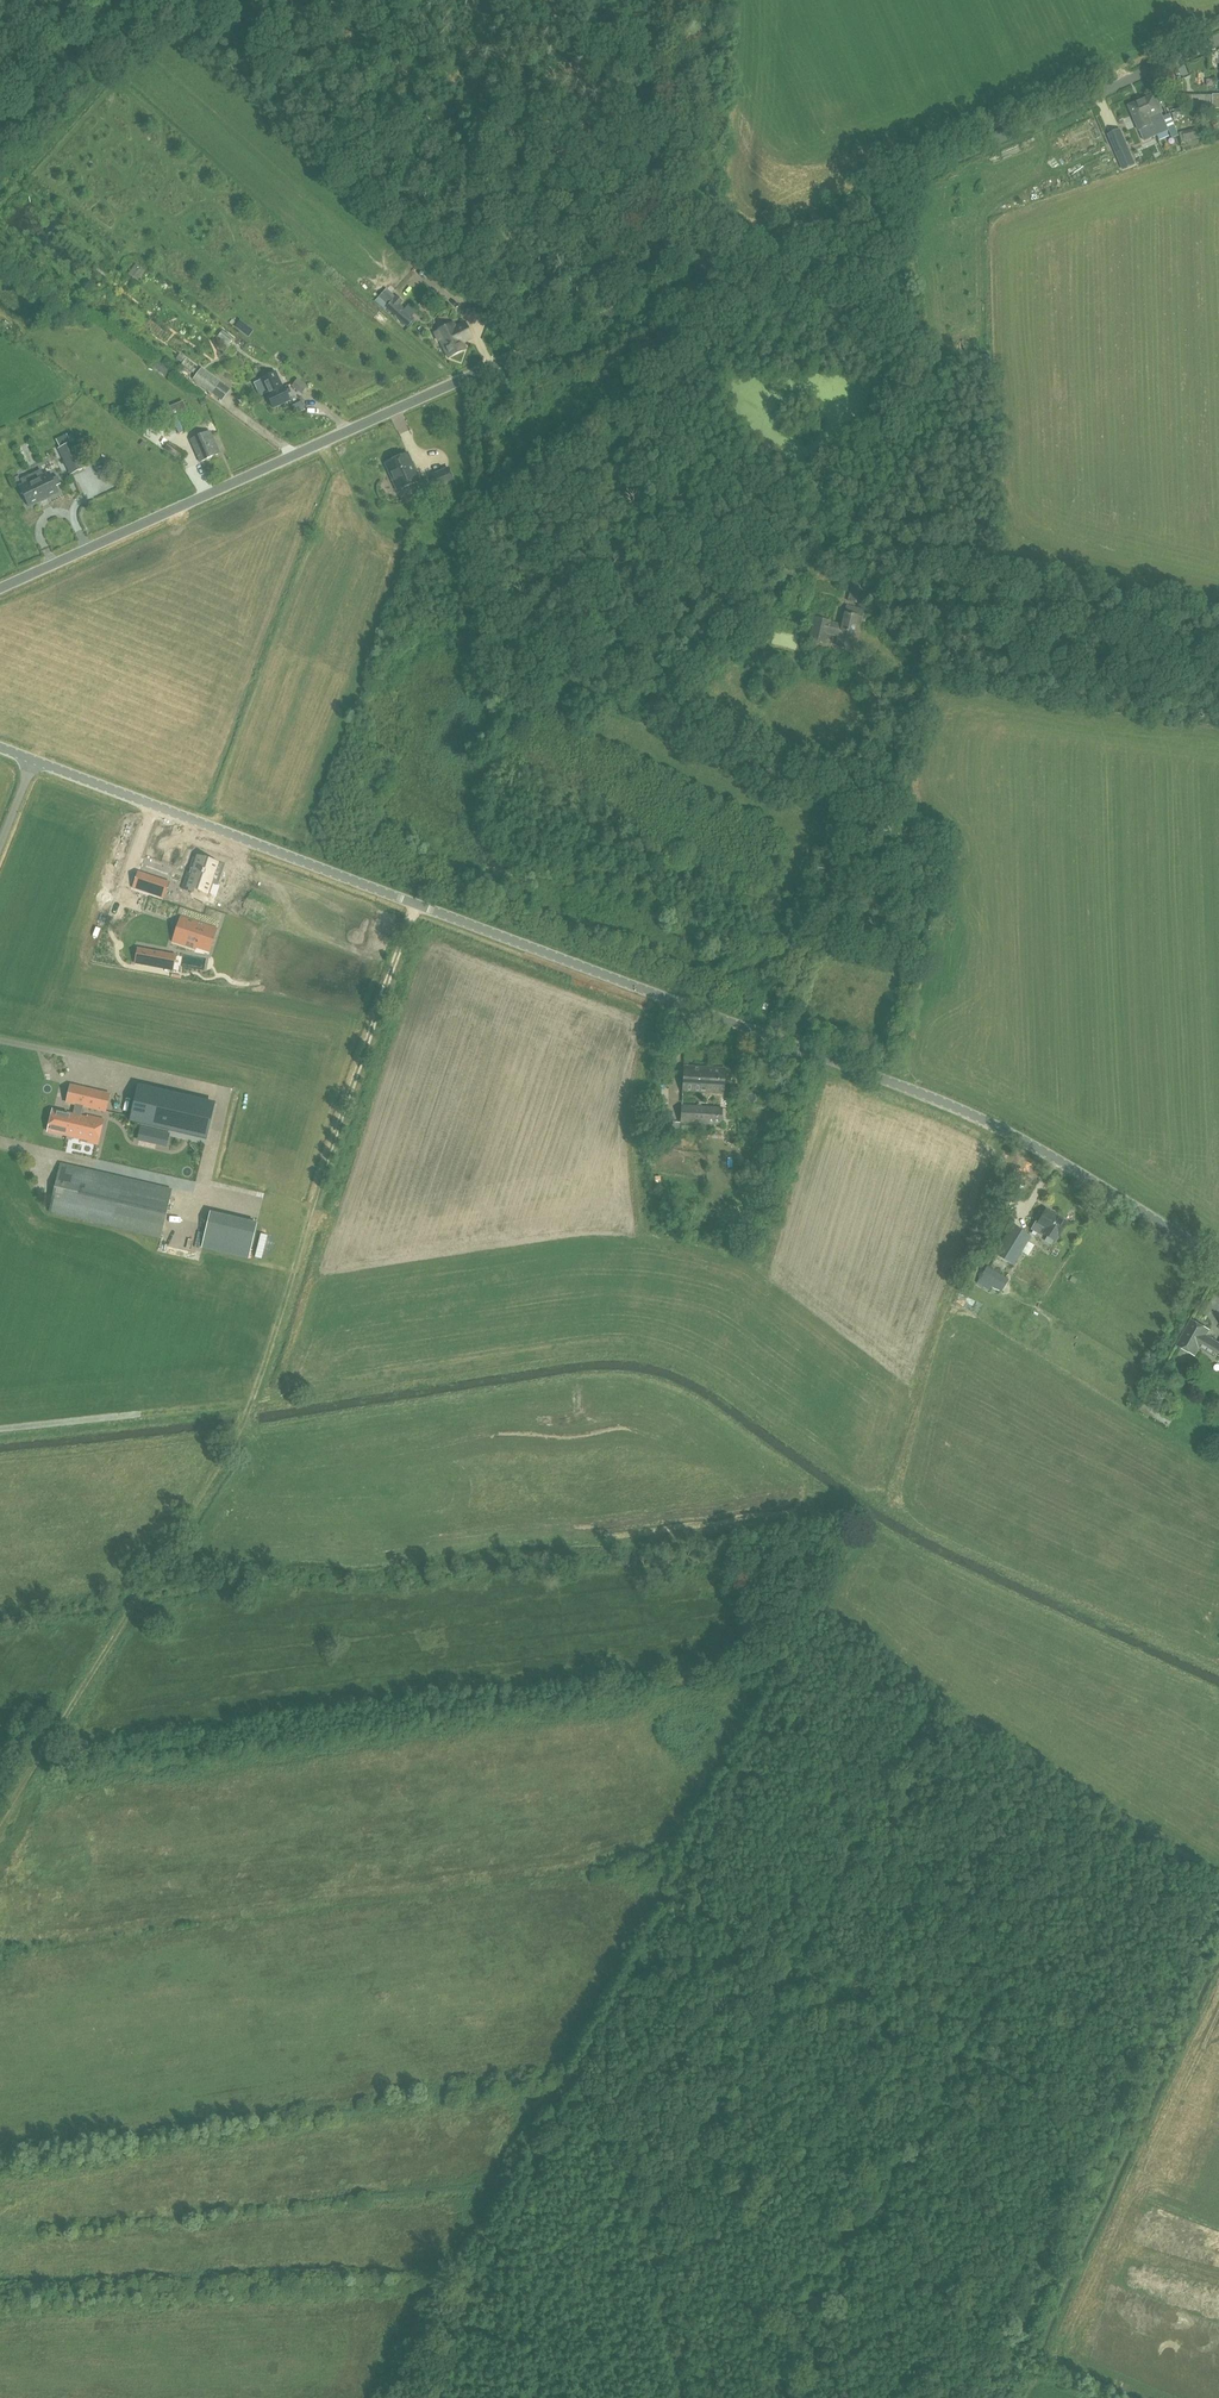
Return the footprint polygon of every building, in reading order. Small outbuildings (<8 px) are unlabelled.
[(1142,101),(1156,135),(1168,129),(1163,116),(1154,95),(1142,101)] [(1190,96),(1190,106),(1218,106),(1218,96),(1190,96)] [(1144,140),(1156,135),(1142,101),(1129,106),(1140,130),(1144,140)] [(1169,114),(1163,116),(1168,129),(1175,127),(1169,114)] [(1216,120),(1211,123),(1215,130),(1218,128),(1218,126),(1216,120)] [(1185,142),(1201,138),(1198,128),(1183,132),(1185,142)] [(1132,157),(1125,141),(1113,146),(1120,162),(1132,157)] [(1100,155),(1105,167),(1112,163),(1106,152),(1100,155)] [(139,281),(145,272),(137,266),(131,274),(139,281)] [(395,297),(386,289),(375,301),(384,309),(395,297)] [(386,308),(392,313),(393,314),(408,328),(414,320),(399,306),(399,305),(402,302),(396,296),(393,300),(386,308)] [(370,316),(382,322),(385,316),(373,310),(370,316)] [(466,349),(462,341),(472,336),(464,320),(455,325),(454,322),(436,331),(440,340),(449,357),(466,349)] [(220,336),(230,344),(234,339),(223,331),(220,336)] [(172,372),(155,359),(151,364),(168,378),(172,372)] [(184,361),(182,364),(193,373),(196,370),(184,361)] [(193,379),(212,393),(220,383),(201,369),(193,379)] [(268,395),(273,408),(289,401),(286,394),(290,393),(288,387),(284,389),(283,387),(283,388),(276,372),(261,379),(268,395)] [(308,387),(298,379),(292,387),(302,394),(308,387)] [(301,401),(291,406),(294,413),(304,409),(301,401)] [(180,414),(172,417),(179,434),(186,431),(180,414)] [(191,440),(200,462),(220,454),(210,432),(191,440)] [(72,441),(57,448),(66,466),(81,459),(72,441)] [(165,449),(182,461),(187,454),(170,442),(165,449)] [(397,491),(420,481),(408,453),(385,463),(397,491)] [(455,481),(449,467),(430,475),(436,489),(455,481)] [(58,492),(56,486),(61,484),(57,476),(52,479),(49,473),(44,475),(41,470),(31,474),(34,480),(23,485),(19,487),(29,506),(58,492)] [(852,577),(854,568),(848,567),(846,576),(852,577)] [(848,601),(863,605),(868,582),(853,579),(848,601)] [(791,596),(799,604),(803,599),(801,597),(803,594),(798,589),(791,596)] [(854,630),(858,631),(861,617),(863,609),(847,605),(846,613),(843,625),(830,623),(831,622),(814,618),(809,639),(821,642),(823,633),(839,637),(837,645),(849,648),(854,630)] [(218,864),(196,856),(190,874),(186,873),(181,890),(192,894),(192,891),(207,896),(208,896),(209,896),(212,885),(215,886),(222,865),(218,864)] [(138,872),(133,888),(142,891),(147,875),(138,872)] [(155,895),(164,898),(167,889),(158,886),(155,895)] [(211,954),(219,929),(181,916),(172,943),(197,951),(197,949),(211,954)] [(174,972),(177,956),(137,948),(134,965),(174,972)] [(683,1091),(723,1093),(725,1068),(684,1066),(683,1091)] [(110,1093),(77,1086),(73,1104),(76,1105),(74,1114),(53,1109),(47,1132),(81,1140),(81,1141),(98,1145),(104,1118),(88,1114),(87,1115),(81,1114),(83,1106),(106,1112),(110,1093)] [(215,1104),(137,1086),(129,1121),(207,1139),(215,1104)] [(681,1105),(680,1122),(680,1123),(681,1123),(708,1125),(722,1125),(723,1108),(681,1105)] [(134,1133),(139,1134),(141,1125),(120,1122),(119,1130),(134,1132),(134,1133)] [(708,1131),(708,1125),(681,1123),(680,1130),(708,1131)] [(169,1134),(159,1132),(157,1143),(166,1146),(169,1134)] [(49,1212),(122,1229),(160,1238),(171,1189),(133,1180),(61,1163),(49,1212)] [(1031,1229),(1041,1235),(1042,1234),(1055,1242),(1067,1223),(1046,1210),(1038,1222),(1036,1220),(1031,1229)] [(209,1212),(201,1246),(247,1257),(255,1223),(209,1212)] [(994,1254),(996,1255),(1013,1265),(1014,1266),(1031,1237),(1012,1225),(994,1254)] [(273,1257),(275,1244),(266,1243),(264,1255),(273,1257)] [(987,1266),(977,1283),(989,1291),(992,1287),(1001,1292),(1009,1279),(987,1266)] [(1214,1352),(1218,1355),(1218,1343),(1207,1335),(1210,1331),(1191,1320),(1176,1345),(1195,1356),(1200,1348),(1212,1356),(1214,1352)]
